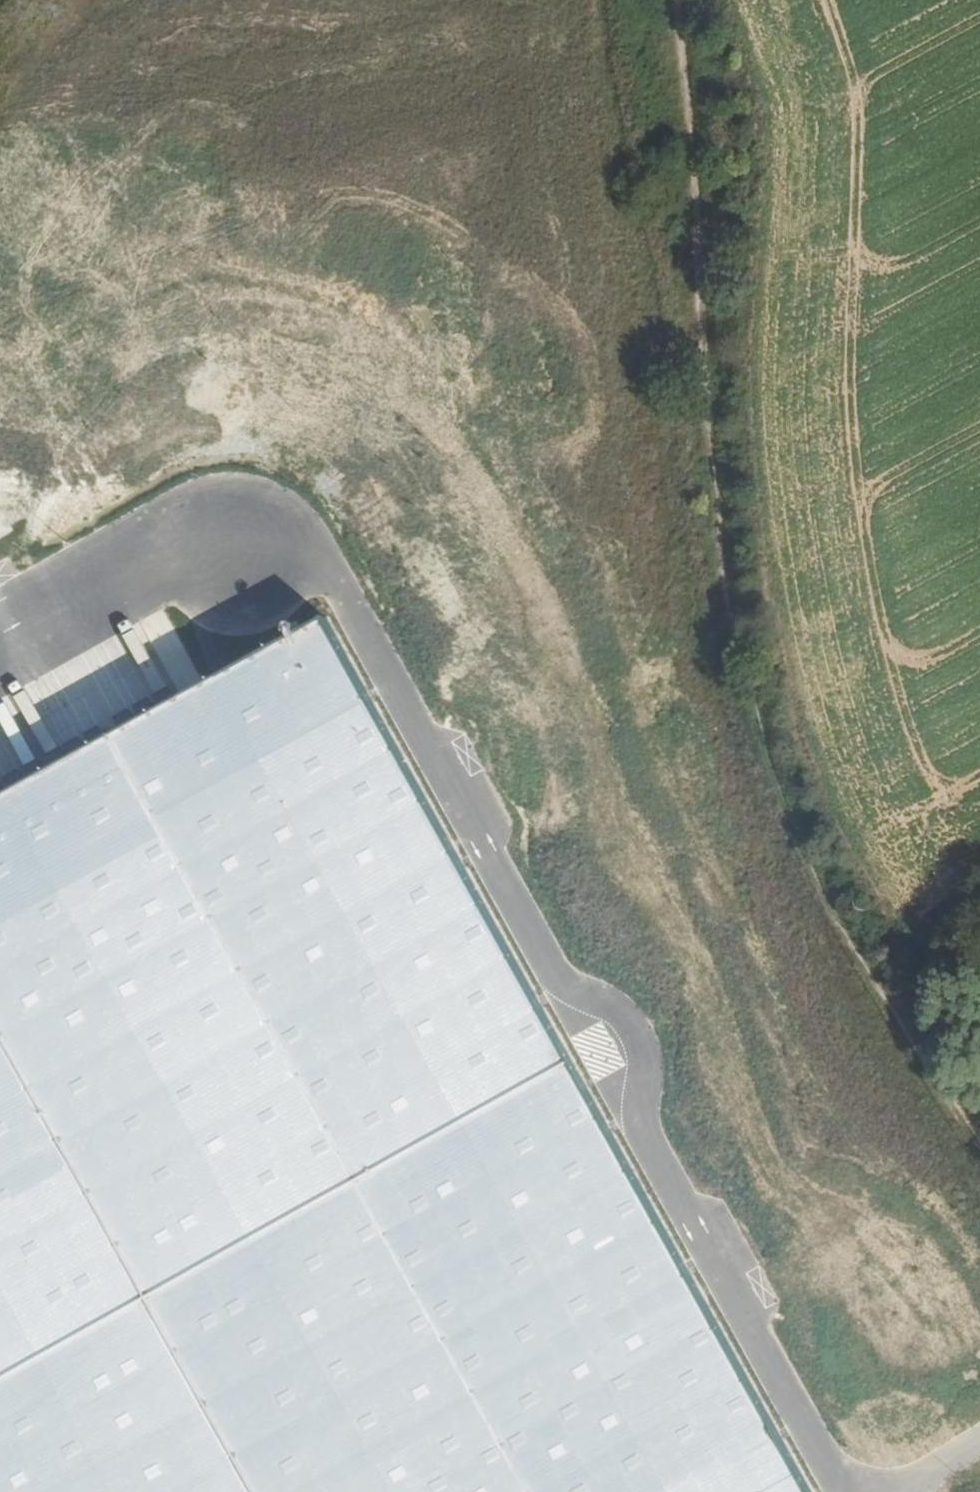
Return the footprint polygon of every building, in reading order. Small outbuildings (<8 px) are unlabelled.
[(322,621),(0,799),(0,1491),(814,1491),(322,621)]
